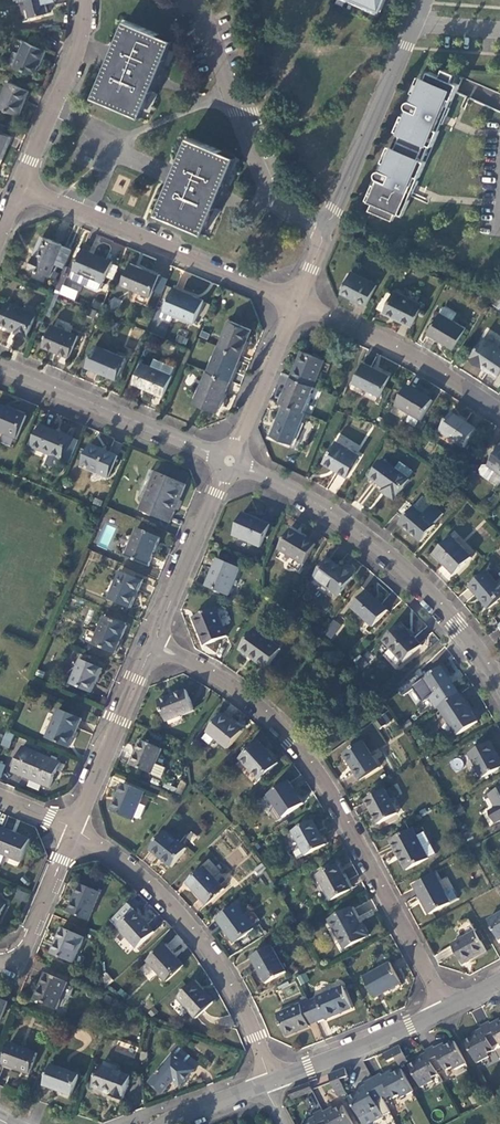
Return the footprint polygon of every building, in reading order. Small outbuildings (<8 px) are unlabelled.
[(56,0),(27,0),(30,17),(50,13),(47,2),(56,0)] [(380,11),(385,0),(354,0),(380,11)] [(129,22),(96,98),(139,116),(172,40),(129,22)] [(25,41),(20,53),(15,66),(35,74),(41,58),(43,59),(46,50),(25,41)] [(255,58),(253,49),(245,51),(247,60),(255,58)] [(15,66),(20,53),(14,51),(9,63),(15,66)] [(455,74),(443,69),(440,77),(429,72),(425,79),(419,77),(412,93),(414,94),(411,101),(408,102),(406,105),(406,107),(408,109),(405,117),(402,116),(396,132),(400,138),(396,149),(389,146),(382,162),(385,163),(382,170),(381,170),(378,172),(377,176),(377,178),(379,179),(376,186),(373,185),(366,201),(369,211),(392,221),(396,214),(403,216),(409,200),(406,199),(409,192),(413,194),(418,181),(415,180),(416,176),(419,177),(425,161),(420,159),(426,144),(432,147),(439,131),(436,130),(439,123),(443,124),(449,108),(446,107),(449,99),(452,100),(458,85),(452,83),(455,74)] [(9,82),(0,103),(0,107),(19,115),(30,91),(9,82)] [(0,132),(0,160),(10,137),(0,132)] [(192,138),(159,214),(203,233),(235,157),(192,138)] [(49,276),(62,244),(48,238),(40,257),(33,255),(28,268),(49,276)] [(62,276),(73,249),(62,244),(49,276),(60,280),(62,276)] [(112,261),(81,248),(72,269),(73,269),(70,275),(71,278),(96,289),(100,288),(102,282),(103,282),(112,261)] [(159,275),(130,263),(122,284),(151,296),(159,275)] [(378,284),(351,271),(340,293),(366,306),(378,284)] [(67,278),(62,276),(60,280),(56,289),(60,291),(67,278)] [(204,299),(173,287),(164,310),(195,322),(204,299)] [(423,303),(395,290),(384,312),(412,326),(423,303)] [(37,314),(6,301),(0,316),(0,323),(15,329),(14,332),(27,337),(37,314)] [(453,348),(466,328),(453,320),(457,313),(446,306),(441,313),(440,313),(428,333),(453,348)] [(219,346),(240,355),(251,329),(230,320),(219,346)] [(69,357),(78,335),(51,324),(42,345),(69,357)] [(483,337),(470,358),(482,366),(483,365),(499,375),(499,373),(499,348),(483,337)] [(125,358),(95,345),(86,366),(117,379),(125,358)] [(219,346),(218,346),(207,371),(230,381),(240,355),(219,346)] [(290,377),(313,386),(324,360),(302,350),(290,377)] [(176,365),(154,357),(150,366),(141,362),(133,382),(164,396),(173,375),(172,375),(176,365)] [(390,376),(362,363),(353,383),(380,396),(390,376)] [(217,412),(230,381),(207,371),(206,370),(192,403),(217,412)] [(302,412),(313,386),(290,377),(280,402),(283,404),(302,412)] [(433,400),(408,386),(396,406),(420,421),(433,400)] [(291,444),(304,413),(302,412),(283,404),(270,434),(291,444)] [(0,405),(0,432),(17,438),(27,416),(0,405)] [(476,428),(452,413),(440,431),(464,447),(476,428)] [(71,463),(81,441),(42,425),(33,447),(71,463)] [(346,477),(359,456),(336,442),(323,462),(346,477)] [(107,478),(117,456),(91,445),(82,467),(107,478)] [(488,465),(489,466),(483,467),(480,472),(482,476),(491,481),(498,472),(499,474),(499,448),(488,465)] [(413,472),(400,462),(395,469),(381,460),(369,478),(385,489),(383,493),(395,500),(409,480),(408,479),(413,472)] [(186,485),(150,470),(139,497),(144,499),(140,509),(170,522),(175,512),(172,511),(179,496),(182,497),(186,485)] [(431,507),(422,499),(414,508),(405,501),(396,512),(404,519),(399,524),(421,542),(435,526),(435,525),(443,515),(433,506),(431,507)] [(269,525),(242,513),(234,535),(260,547),(269,525)] [(149,565),(160,538),(137,528),(126,556),(149,565)] [(315,546),(290,530),(278,550),(303,564),(315,546)] [(472,558),(451,537),(434,554),(454,575),(472,558)] [(227,595),(239,569),(216,559),(205,586),(227,595)] [(313,577),(338,595),(354,576),(355,574),(355,572),(354,570),(353,568),(351,567),(349,566),(348,566),(346,567),(343,570),(327,559),(313,577)] [(498,584),(488,571),(469,586),(488,608),(499,599),(499,582),(498,584)] [(131,608),(142,581),(120,572),(109,599),(131,608)] [(389,610),(367,590),(351,608),(372,627),(389,610)] [(227,637),(215,608),(194,617),(206,646),(227,637)] [(115,654),(127,627),(105,617),(94,645),(115,654)] [(331,640),(342,626),(333,619),(322,633),(331,640)] [(422,645),(402,622),(383,640),(403,663),(422,645)] [(282,649),(254,630),(240,649),(267,669),(282,649)] [(104,669),(81,660),(70,684),(90,692),(98,677),(100,678),(104,669)] [(459,693),(442,667),(426,677),(421,668),(409,679),(423,701),(430,696),(437,708),(438,707),(459,693)] [(166,722),(194,710),(186,690),(158,700),(166,722)] [(459,693),(438,707),(457,735),(478,722),(459,693)] [(81,719),(59,709),(47,739),(70,748),(81,719)] [(386,713),(377,719),(382,726),(391,720),(386,713)] [(242,732),(220,714),(207,731),(229,749),(242,732)] [(18,737),(8,732),(2,745),(12,750),(18,737)] [(162,750),(141,740),(130,765),(161,779),(166,769),(155,765),(162,750)] [(499,768),(499,760),(490,741),(469,753),(482,777),(499,768)] [(279,764),(259,742),(240,760),(260,781),(279,764)] [(379,768),(363,742),(343,754),(359,779),(379,768)] [(61,764),(22,747),(12,771),(51,787),(61,764)] [(456,771),(464,764),(457,757),(449,764),(456,771)] [(303,804),(288,781),(267,794),(282,817),(303,804)] [(147,806),(140,803),(145,793),(123,783),(111,811),(133,821),(134,818),(139,820),(141,819),(147,806)] [(406,809),(396,792),(389,797),(385,789),(365,800),(378,824),(406,809)] [(499,819),(499,789),(484,798),(496,821),(499,819)] [(327,845),(313,820),(292,831),(305,855),(327,845)] [(0,828),(0,854),(21,862),(30,840),(4,829),(3,830),(0,828)] [(407,869),(435,854),(424,833),(417,837),(413,829),(392,841),(407,869)] [(187,850),(164,832),(150,850),(171,867),(187,850)] [(351,889),(337,865),(317,876),(331,900),(351,889)] [(224,890),(204,868),(187,883),(207,905),(224,890)] [(450,903),(435,874),(414,885),(430,915),(450,903)] [(89,922),(100,893),(80,884),(68,913),(89,922)] [(372,900),(357,904),(360,914),(375,910),(372,900)] [(234,944),(254,930),(237,904),(217,919),(234,944)] [(345,948),(369,935),(364,924),(361,925),(352,908),(329,920),(345,948)] [(154,932),(135,911),(118,926),(137,948),(154,932)] [(499,940),(499,913),(488,919),(499,940)] [(468,921),(458,928),(462,934),(472,927),(468,921)] [(72,963),(84,937),(62,928),(51,954),(72,963)] [(463,965),(487,951),(476,932),(452,944),(463,965)] [(183,966),(164,945),(147,961),(166,982),(183,966)] [(285,973),(270,947),(251,957),(266,983),(285,973)] [(375,997),(401,983),(390,963),(364,976),(375,997)] [(57,1009),(67,982),(47,973),(36,1000),(57,1009)] [(306,973),(297,975),(299,984),(308,982),(306,973)] [(214,1003),(194,982),(177,997),(189,1011),(188,1012),(195,1020),(214,1003)] [(307,1001),(316,1021),(325,1017),(326,1019),(352,1008),(343,986),(307,1001)] [(309,1023),(316,1021),(307,1001),(277,1013),(285,1036),(309,1027),(309,1023)] [(465,1041),(476,1063),(488,1057),(487,1054),(494,1050),(492,1046),(499,1042),(490,1025),(488,1021),(481,1025),(482,1028),(477,1032),(479,1034),(465,1041)] [(499,1044),(499,1024),(497,1025),(495,1022),(490,1025),(499,1042),(499,1044)] [(466,1063),(455,1042),(442,1048),(440,1046),(434,1049),(433,1045),(425,1049),(427,1052),(437,1071),(444,1067),(446,1070),(453,1067),(454,1069),(466,1063)] [(38,1053),(10,1043),(2,1063),(29,1075),(38,1053)] [(176,1053),(195,1069),(200,1064),(176,1043),(171,1049),(176,1053)] [(400,1044),(384,1053),(388,1061),(396,1057),(399,1064),(408,1059),(400,1044)] [(142,1051),(140,1061),(143,1061),(147,1062),(149,1053),(142,1051)] [(437,1071),(427,1052),(421,1055),(422,1058),(409,1065),(420,1087),(432,1080),(431,1078),(438,1074),(437,1071)] [(181,1085),(195,1069),(176,1053),(150,1081),(162,1093),(174,1080),(181,1085)] [(79,1076),(51,1065),(43,1084),(72,1095),(79,1076)] [(131,1077),(101,1066),(94,1087),(111,1093),(111,1096),(123,1101),(131,1077)] [(345,1068),(328,1075),(335,1091),(343,1088),(340,1080),(348,1077),(345,1068)] [(372,1078),(382,1097),(390,1094),(392,1098),(400,1095),(401,1097),(413,1091),(402,1069),(388,1076),(387,1074),(382,1076),(380,1074),(372,1078)] [(372,1078),(365,1082),(366,1084),(361,1087),(362,1090),(348,1098),(362,1123),(369,1123),(390,1113),(382,1097),(372,1078)] [(289,1091),(290,1094),(293,1099),(302,1095),(299,1087),(289,1091)] [(481,1107),(488,1104),(483,1095),(476,1099),(481,1107)] [(329,1123),(352,1123),(343,1106),(330,1113),(329,1110),(323,1112),(329,1123)] [(309,1123),(329,1123),(323,1112),(322,1110),(314,1114),(315,1116),(310,1120),(312,1122),(309,1123)]
